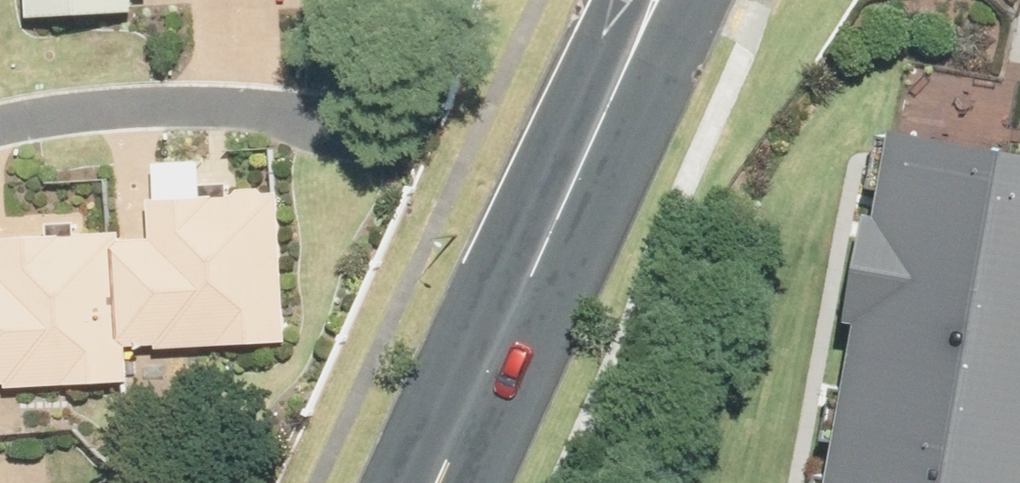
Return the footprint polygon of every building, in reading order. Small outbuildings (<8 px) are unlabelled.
[(41,13),(144,8),(144,0),(40,0),(41,13)] [(856,482),(1019,482),(1019,146),(995,142),(1006,86),(931,72),(856,482)] [(11,410),(9,394),(25,392),(139,379),(141,394),(302,376),(286,233),(170,246),(174,281),(151,284),(145,227),(16,241),(19,265),(20,281),(0,283),(0,411),(11,410)]
